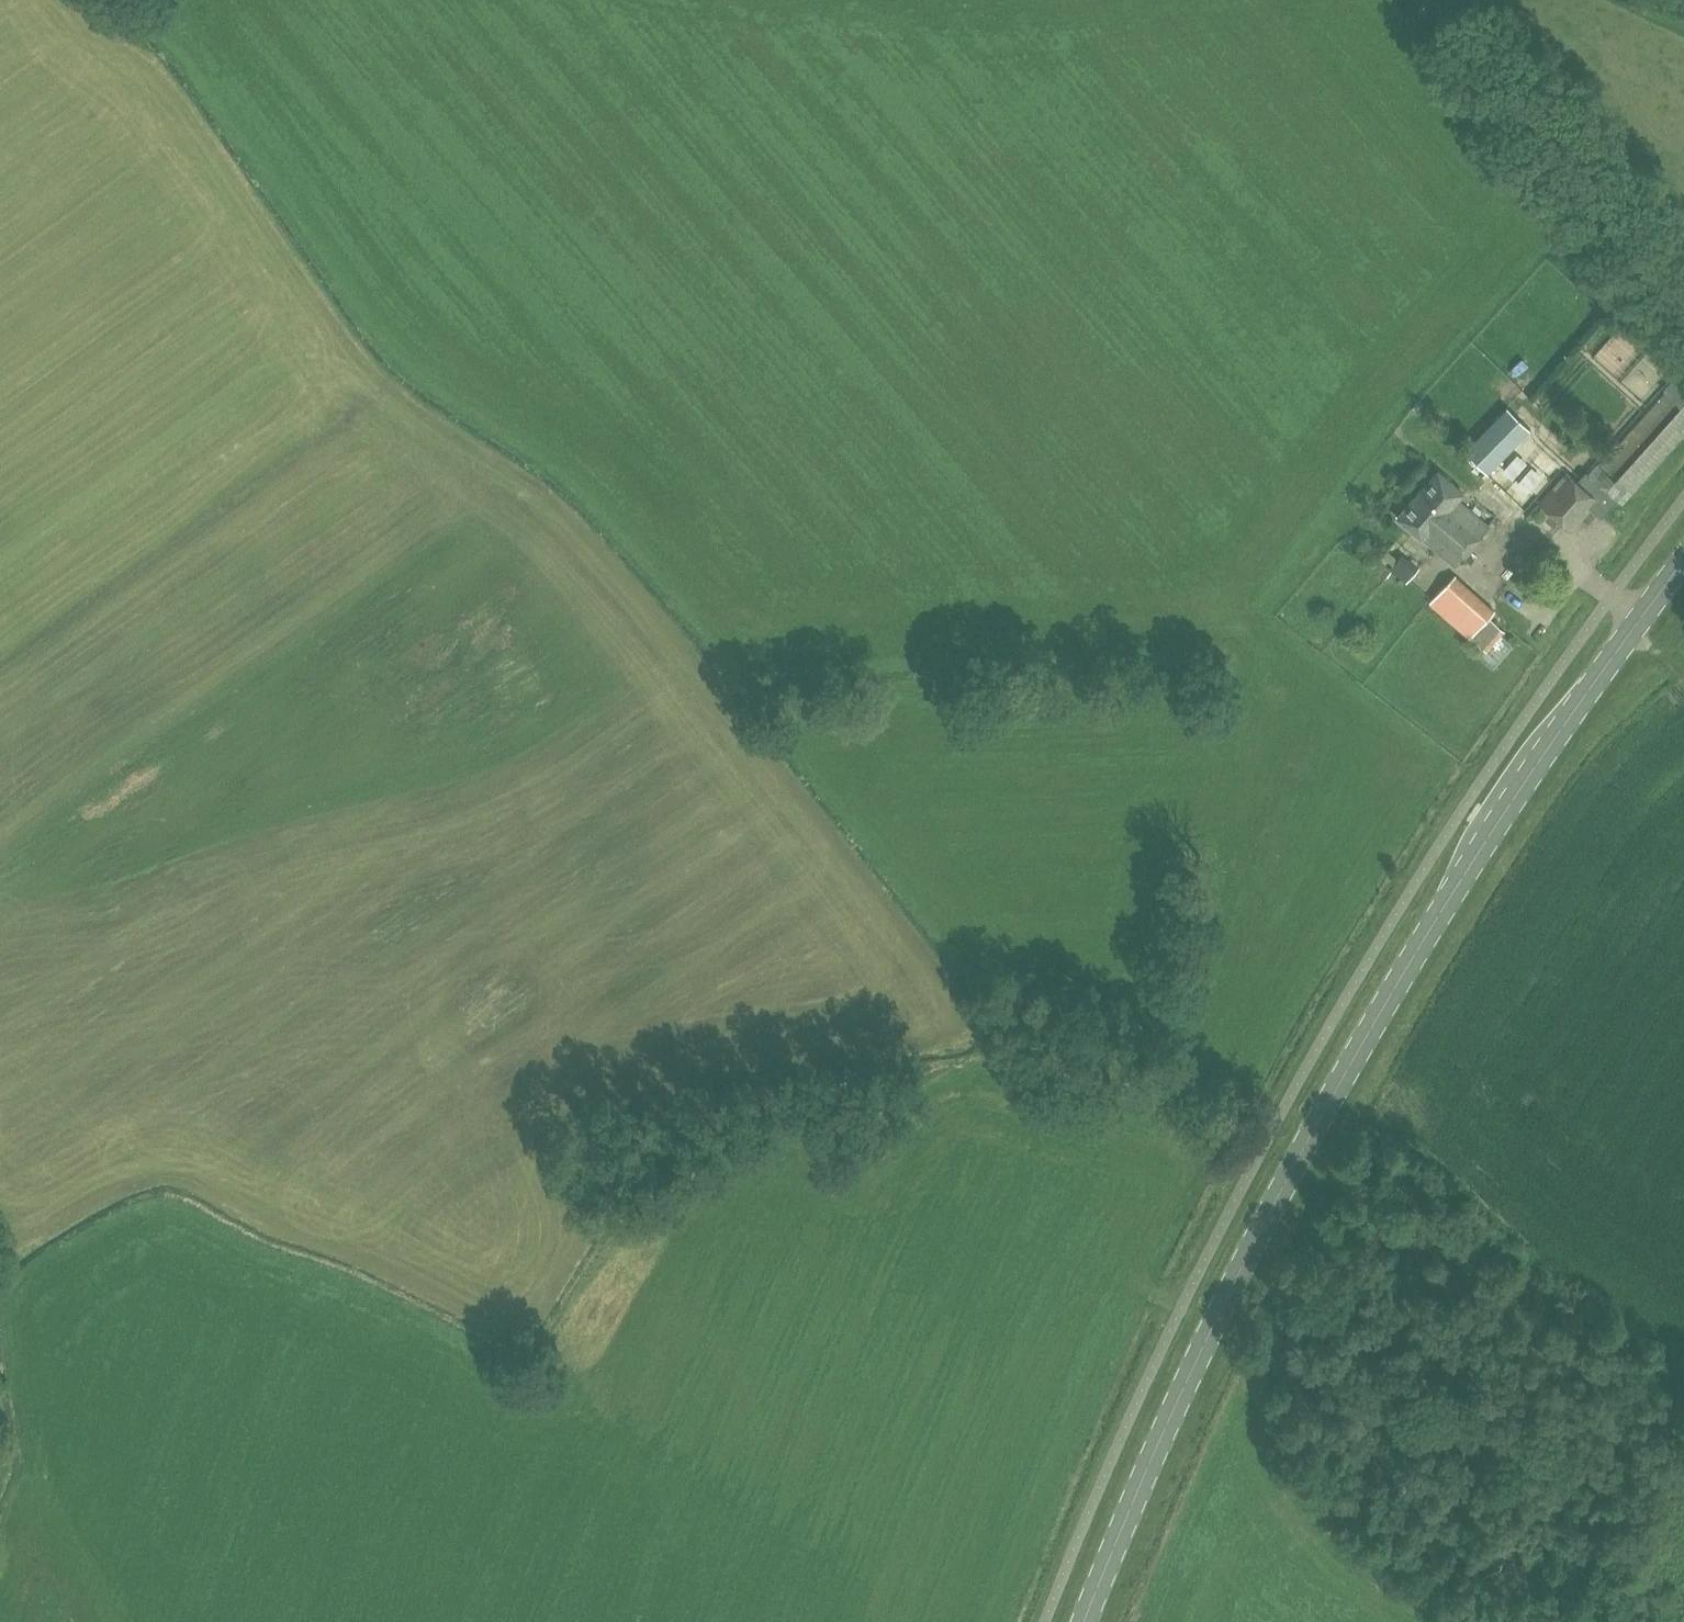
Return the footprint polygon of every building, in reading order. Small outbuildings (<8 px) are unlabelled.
[(1672,378),(1672,377),(1586,473),(1618,498),(1621,501),(1683,433),(1683,388),(1672,378)] [(1488,474),(1531,429),(1507,406),(1465,452),(1488,474)] [(1539,492),(1564,458),(1548,446),(1523,480),(1539,492)] [(1455,566),(1488,527),(1456,500),(1463,492),(1438,471),(1399,517),(1424,539),(1424,540),(1455,566)] [(1567,472),(1540,503),(1572,532),(1595,507),(1604,515),(1618,498),(1586,473),(1578,482),(1567,472)] [(1407,584),(1421,567),(1404,554),(1390,570),(1407,584)] [(1491,617),(1473,639),(1487,652),(1505,631),(1491,617)]
